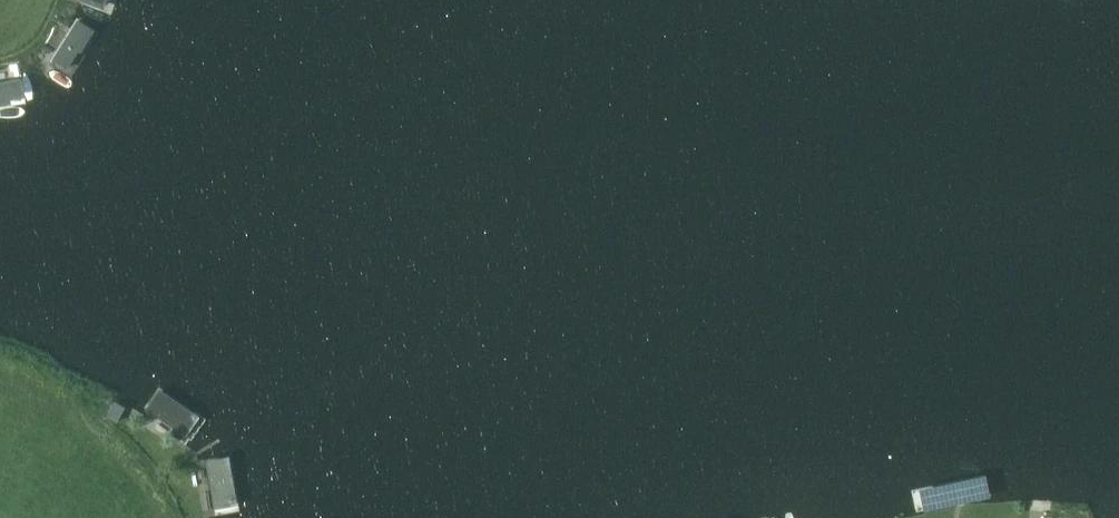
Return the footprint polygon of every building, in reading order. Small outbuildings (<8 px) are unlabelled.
[(78,16),(55,54),(68,62),(91,24),(78,16)] [(22,76),(0,80),(0,96),(25,91),(22,76)] [(155,396),(146,408),(182,434),(191,421),(155,396)] [(204,461),(212,505),(227,502),(220,458),(204,461)] [(960,498),(954,468),(890,481),(896,511),(960,498)]
